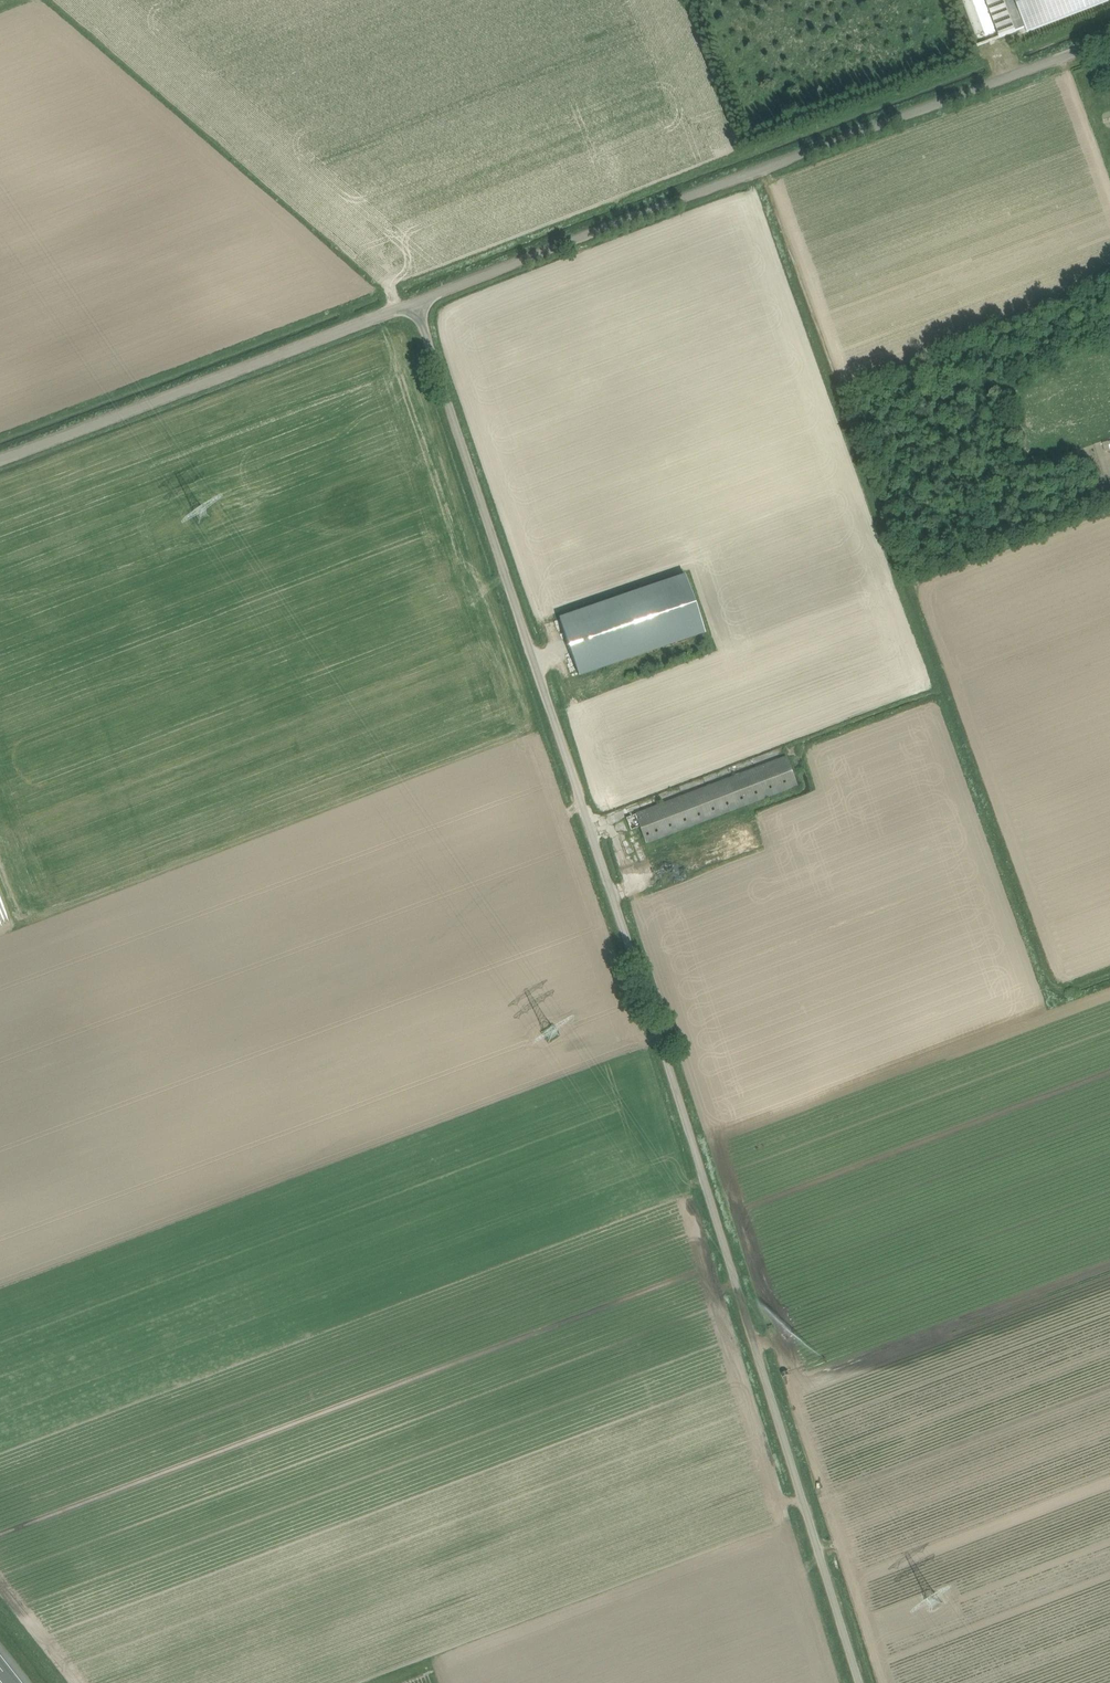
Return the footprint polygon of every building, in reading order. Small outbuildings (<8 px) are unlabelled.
[(1027,32),(1109,1),(1109,0),(986,0),(1000,36),(999,37),(1000,38),(1016,32),(1025,28),(1027,32)] [(685,574),(559,616),(577,671),(704,629),(685,574)] [(656,839),(797,785),(786,757),(637,813),(626,817),(631,830),(640,826),(646,843),(656,839)]
